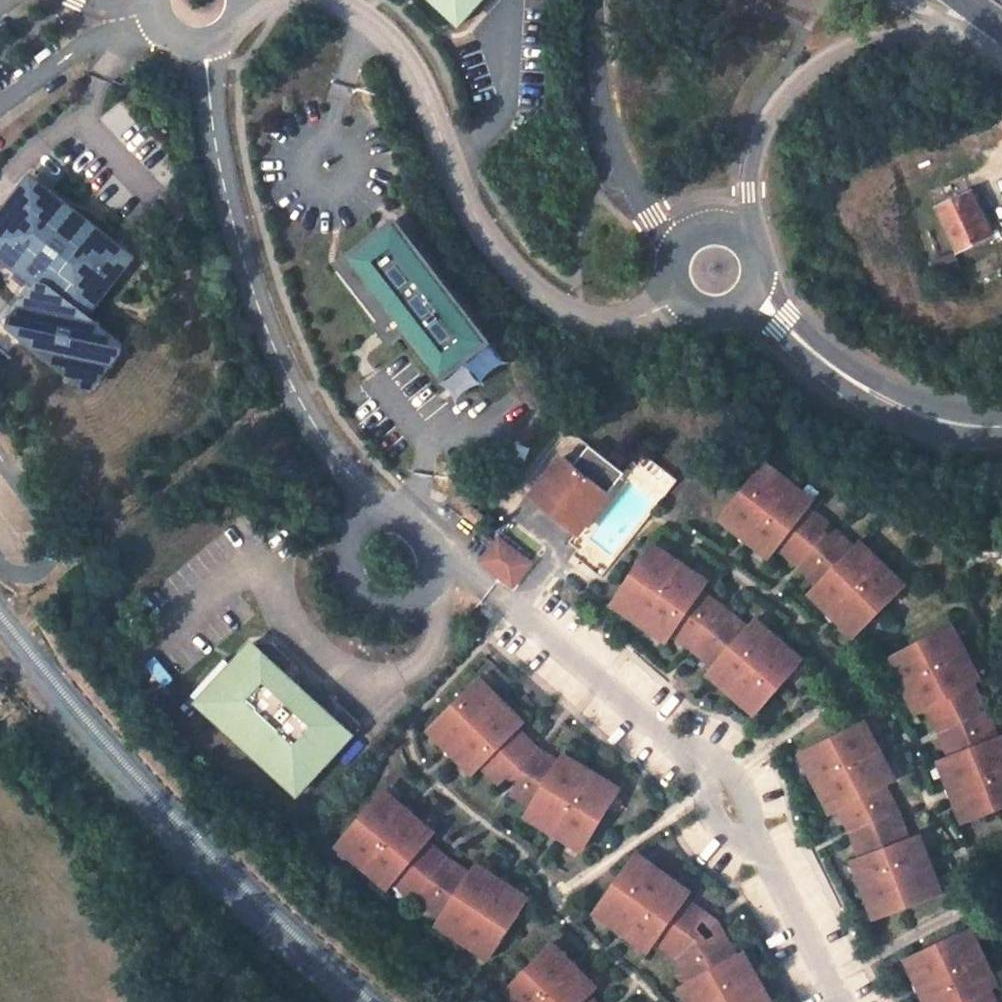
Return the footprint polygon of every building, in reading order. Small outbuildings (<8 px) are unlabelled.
[(465,42),(505,0),(421,0),(465,42)] [(46,190),(0,248),(0,251),(96,328),(129,286),(115,263),(124,252),(46,190)] [(952,252),(983,234),(960,193),(929,210),(952,252)] [(381,232),(333,272),(378,327),(386,321),(400,338),(451,400),(498,361),(467,324),(455,334),(438,312),(444,308),(381,232)] [(378,327),(370,334),(385,351),(400,338),(386,321),(378,327)] [(622,475),(586,449),(573,466),(563,458),(541,488),(562,503),(553,515),(579,533),(622,475)] [(813,498),(761,460),(718,518),(770,556),(778,546),(797,560),(827,519),(808,505),(813,498)] [(562,503),(541,488),(532,499),(553,515),(562,503)] [(472,511),(465,520),(481,531),(487,522),(472,511)] [(837,528),(827,519),(797,560),(802,564),(837,528)] [(854,544),(837,528),(802,564),(819,580),(810,589),(857,634),(907,582),(861,537),(854,544)] [(533,567),(502,544),(486,566),(516,589),(533,567)] [(708,582),(653,547),(614,608),(669,643),(674,635),(694,648),(721,605),(701,592),(708,582)] [(731,611),(721,605),(694,648),(698,652),(731,611)] [(749,626),(731,611),(698,652),(717,666),(711,673),(762,714),(807,658),(756,617),(749,626)] [(984,676),(953,619),(889,654),(920,710),(931,705),(942,725),(988,700),(976,680),(984,676)] [(315,658),(289,634),(268,636),(215,695),(316,785),(379,714),(349,687),(339,698),(328,688),(317,679),(305,669),(315,658)] [(317,679),(315,658),(305,669),(317,679)] [(530,722),(483,677),(433,729),(480,773),(488,765),(505,781),(541,744),(523,728),(530,722)] [(349,687),(328,688),(339,698),(349,687)] [(993,713),(988,700),(942,725),(945,731),(993,713)] [(945,731),(953,753),(942,758),(965,818),(1001,804),(1001,735),(993,713),(945,731)] [(871,717),(808,752),(839,808),(847,804),(859,824),(903,800),(892,779),(902,773),(871,717)] [(545,750),(541,744),(505,781),(518,793),(545,750)] [(565,763),(545,750),(518,793),(538,805),(532,815),(586,850),(625,789),(570,755),(565,763)] [(443,837),(394,795),(347,850),(396,891),(402,884),(420,900),(453,861),(435,846),(443,837)] [(908,811),(903,800),(859,824),(861,830),(908,811)] [(908,811),(861,830),(870,852),(862,855),(886,915),(953,887),(928,827),(917,832),(908,811)] [(694,892),(642,855),(600,912),(652,951),(659,941),(678,955),(708,914),(689,900),(694,892)] [(459,866),(453,861),(420,900),(431,908),(459,866)] [(479,879),(459,866),(431,908),(450,921),(446,928),(500,964),(539,905),(485,869),(479,879)] [(918,953),(943,1001),(1001,1001),(1001,960),(982,920),(918,953)] [(683,960),(694,981),(683,987),(692,1001),(774,1001),(747,952),(739,956),(728,936),(683,960)] [(561,948),(510,999),(513,1001),(599,1001),(607,994),(561,948)]
